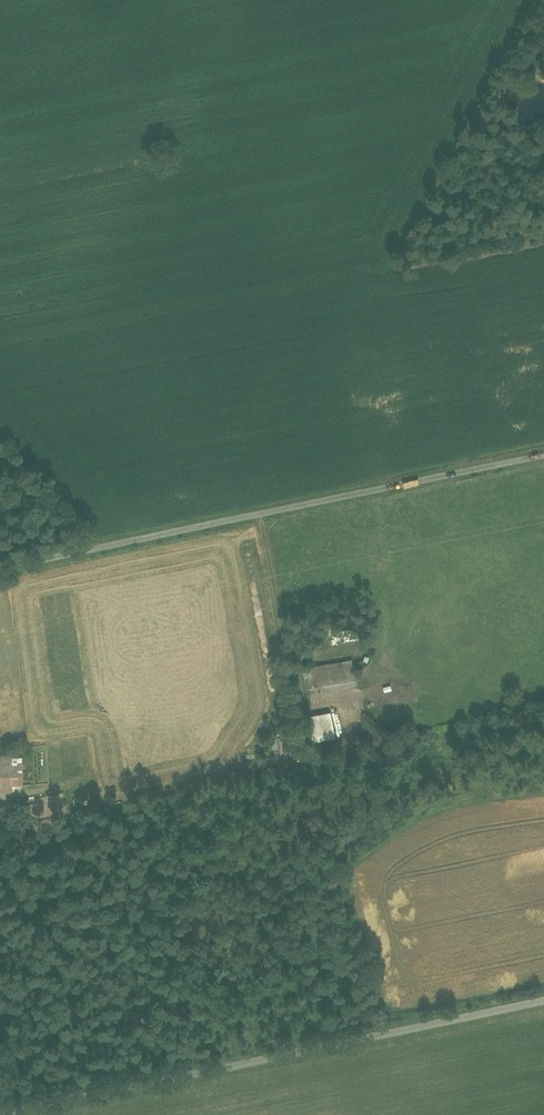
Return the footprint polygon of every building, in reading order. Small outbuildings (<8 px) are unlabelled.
[(351,657),(308,665),(309,669),(301,670),(305,692),(356,683),(351,657)] [(335,735),(330,710),(304,715),(310,741),(335,735)] [(11,791),(10,756),(0,756),(0,791),(11,791)]
